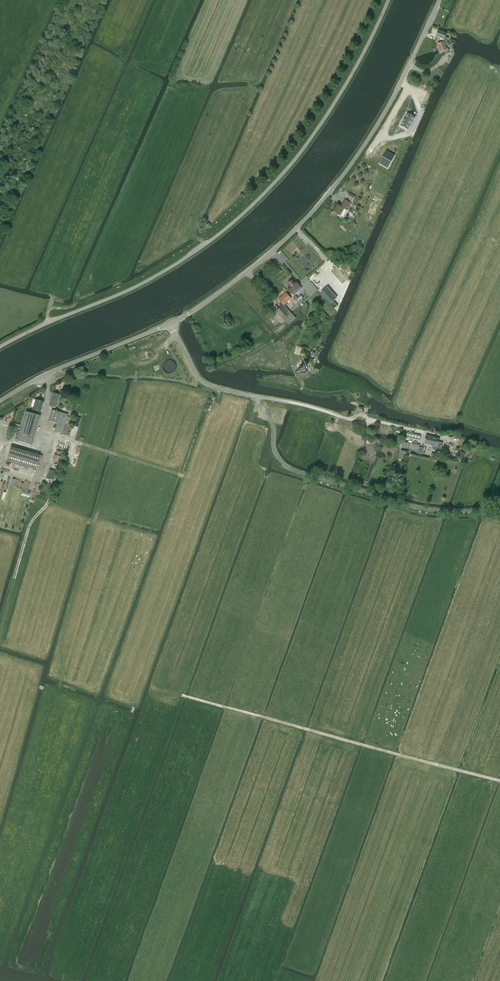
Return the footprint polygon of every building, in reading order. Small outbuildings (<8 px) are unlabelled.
[(438,30),(436,36),(444,39),(443,41),(447,42),(448,38),(445,37),(446,33),(438,30)] [(440,52),(447,49),(444,42),(437,45),(440,52)] [(439,81),(442,72),(436,70),(433,78),(439,81)] [(400,127),(407,131),(414,119),(407,114),(400,127)] [(386,150),(379,164),(388,169),(395,155),(386,150)] [(336,203),(332,210),(340,215),(344,208),(347,210),(351,203),(344,199),(340,206),(336,203)] [(290,287),(288,289),(293,296),(299,290),(298,288),(300,286),(296,282),(295,282),(292,279),(288,284),(290,287)] [(327,285),(320,292),(330,303),(337,297),(327,285)] [(281,307),(276,311),(284,319),(289,315),(287,313),(290,311),(285,306),(288,304),(286,303),(291,299),(288,295),(286,293),(279,299),(281,302),(279,304),(279,305),(281,307)] [(301,295),(295,300),(298,303),(299,302),(301,304),(305,301),(303,299),(304,298),(301,295)] [(289,315),(284,319),(288,325),(296,318),(290,311),(287,313),(289,315)] [(166,370),(175,369),(175,361),(166,361),(166,370)] [(52,393),(49,405),(51,406),(51,407),(56,408),(59,394),(52,393)] [(40,412),(43,402),(35,400),(32,410),(40,412)] [(52,409),(48,421),(56,423),(54,432),(62,434),(65,422),(67,417),(68,414),(52,409)] [(31,445),(40,416),(25,412),(17,441),(31,445)] [(419,441),(421,435),(407,431),(405,437),(419,441)] [(440,452),(442,447),(442,446),(443,443),(438,442),(439,438),(426,435),(424,444),(433,446),(432,450),(440,452)] [(453,437),(443,437),(443,445),(453,446),(453,437)] [(403,442),(402,448),(410,449),(410,448),(411,448),(411,450),(418,452),(418,451),(419,445),(410,443),(403,442)] [(35,469),(40,455),(11,446),(6,461),(35,469)] [(66,464),(72,465),(75,449),(70,448),(66,464)] [(21,480),(21,481),(15,479),(13,485),(23,488),(25,482),(21,480)]
